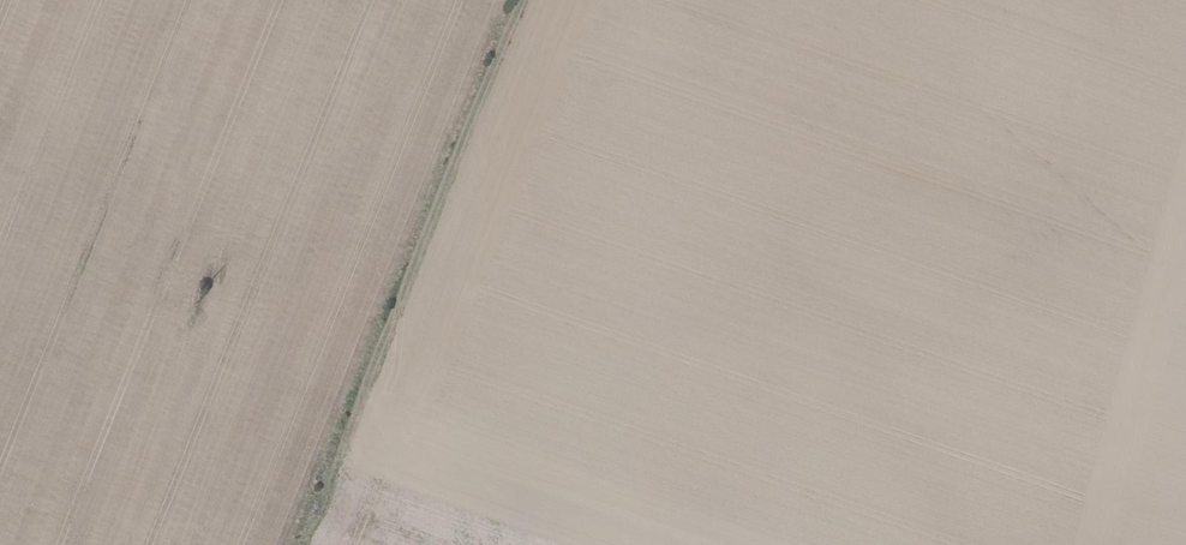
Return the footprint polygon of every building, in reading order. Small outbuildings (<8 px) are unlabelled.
[(932,112),(939,115),(945,97),(938,95),(932,112)]
